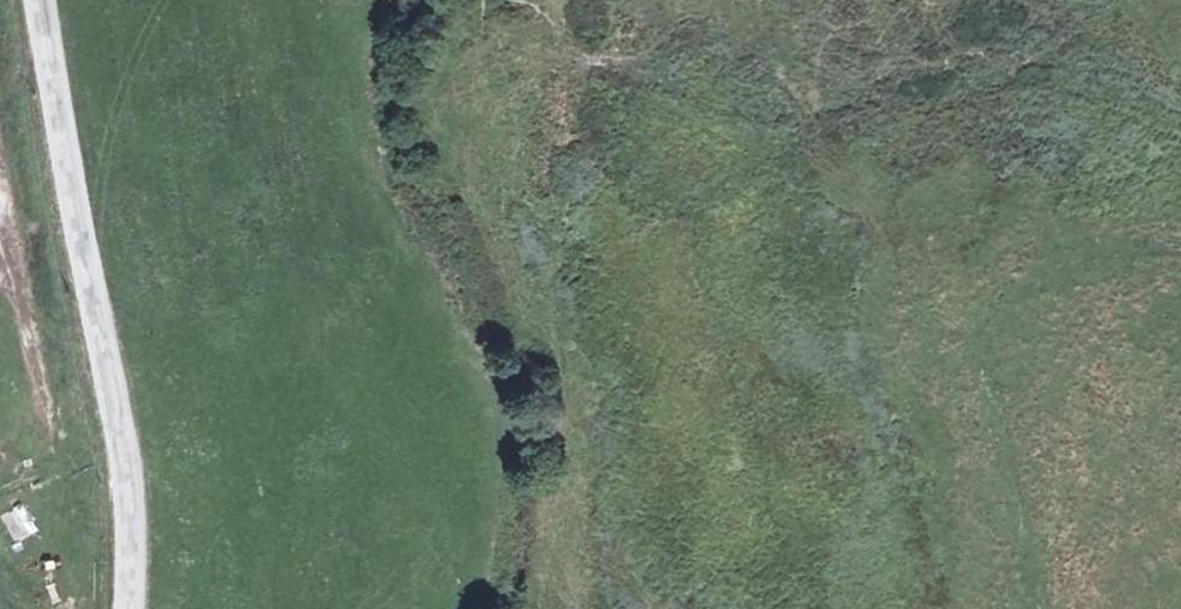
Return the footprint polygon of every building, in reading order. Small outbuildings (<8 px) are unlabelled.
[(12,540),(33,533),(23,505),(3,512),(12,540)]
